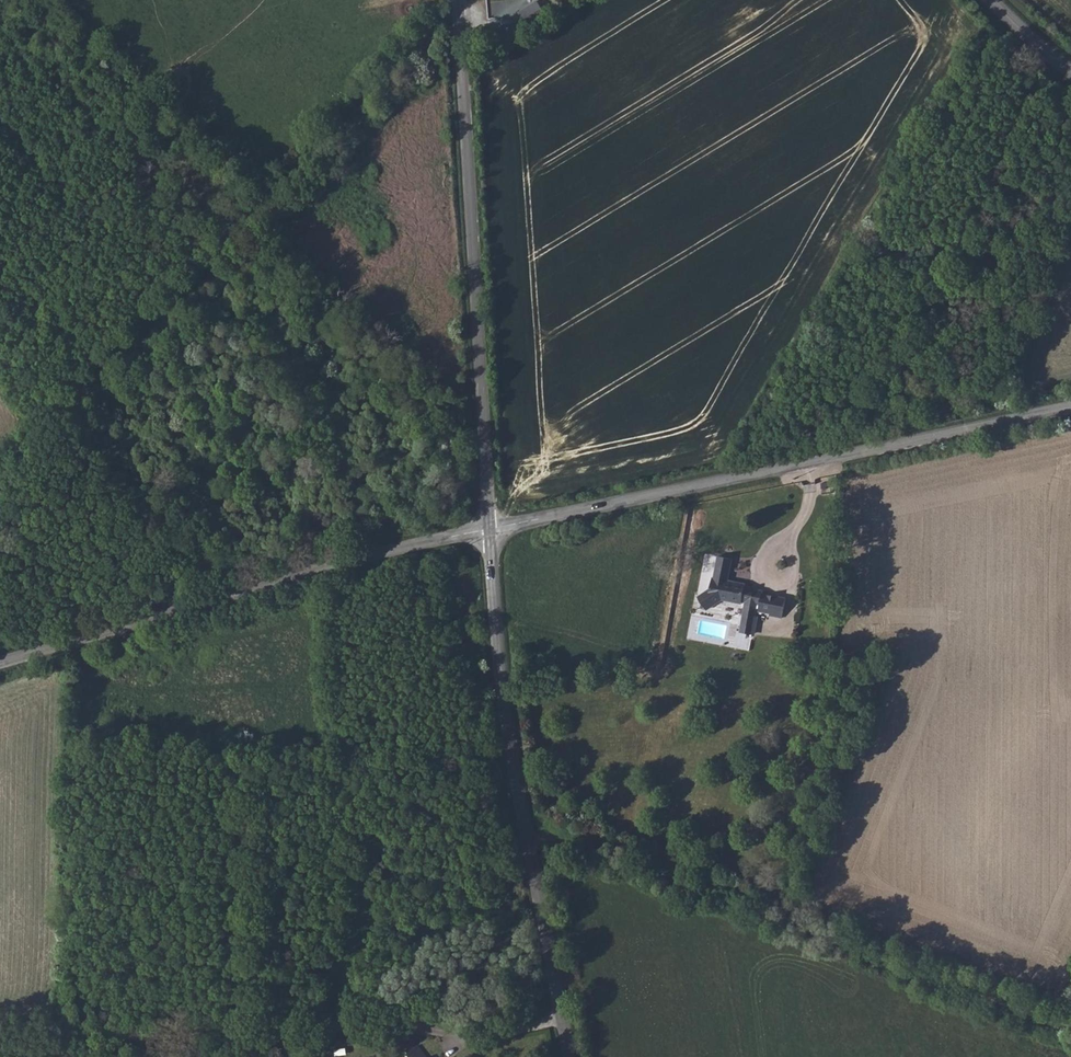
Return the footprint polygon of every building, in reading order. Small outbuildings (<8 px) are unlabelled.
[(547,17),(537,1),(518,13),(529,29),(547,17)] [(747,623),(752,624),(757,625),(759,610),(732,603),(733,591),(720,589),(718,601),(716,601),(713,620),(747,626),(747,623)] [(768,612),(759,610),(757,625),(753,625),(753,628),(749,655),(762,656),(766,626),(767,615),(768,612)] [(767,615),(766,626),(765,631),(773,632),(773,635),(788,638),(791,620),(767,615)] [(400,1017),(388,1019),(393,1040),(406,1037),(400,1017)] [(417,1045),(405,1055),(407,1056),(427,1056),(417,1045)]
